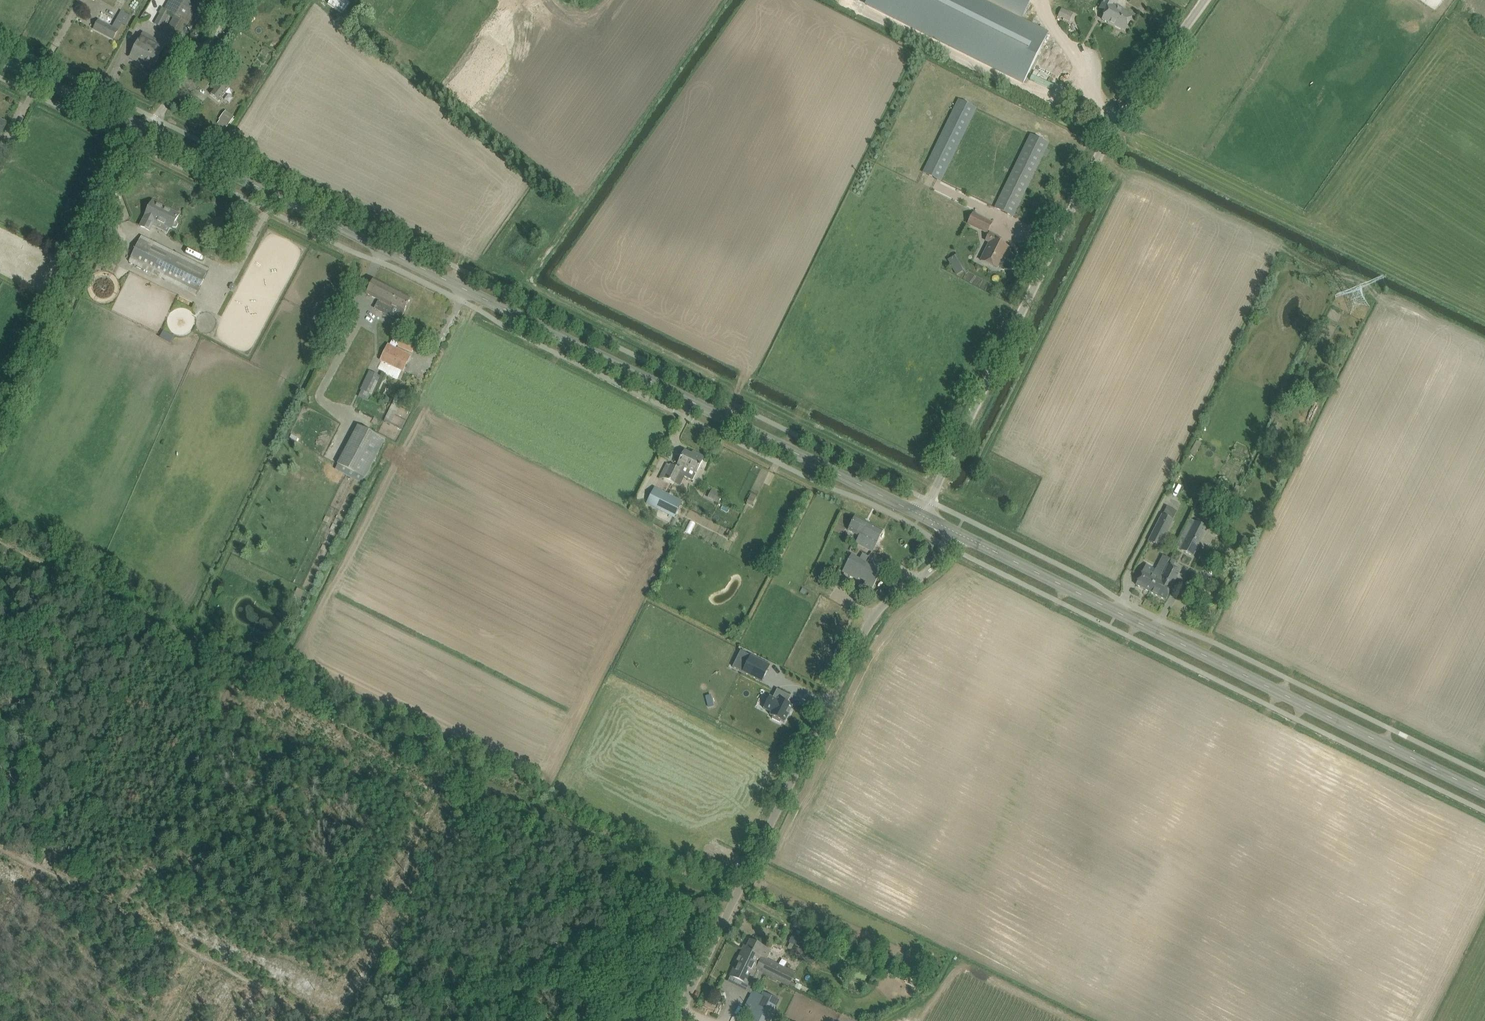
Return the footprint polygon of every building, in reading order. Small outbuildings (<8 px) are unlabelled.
[(154,23),(162,28),(170,13),(172,14),(174,16),(166,31),(180,38),(194,11),(197,6),(186,0),(169,0),(164,10),(162,9),(154,23)] [(327,4),(342,14),(350,2),(347,0),(330,0),(327,4)] [(866,5),(1024,83),(1041,48),(1048,35),(1020,21),(1031,0),(869,0),(866,5)] [(1116,26),(1125,31),(1132,16),(1114,7),(1118,0),(1104,0),(1101,6),(1108,9),(1102,20),(1116,26)] [(1073,14),(1070,12),(1062,8),(1058,16),(1069,21),(1073,14)] [(113,39),(118,30),(122,23),(116,20),(112,27),(99,20),(94,29),(113,39)] [(165,45),(156,40),(143,33),(139,42),(135,49),(130,58),(137,61),(139,58),(154,66),(165,45)] [(1041,48),(1024,83),(1051,97),(1069,62),(1041,48)] [(211,94),(219,100),(229,87),(221,81),(218,86),(215,84),(212,89),(214,90),(211,94)] [(941,182),(976,109),(958,100),(923,173),(941,182)] [(226,110),(219,119),(228,126),(235,117),(226,110)] [(995,207),(1004,212),(1013,216),(1049,144),(1030,135),(995,207)] [(172,229),(173,227),(174,228),(176,228),(178,224),(177,222),(175,221),(179,214),(171,210),(170,211),(157,205),(152,202),(145,216),(146,216),(141,226),(150,230),(152,226),(155,220),(172,229)] [(992,223),(973,214),(968,224),(987,233),(992,223)] [(1001,239),(992,234),(990,233),(986,241),(990,242),(981,260),(997,268),(1004,254),(1005,254),(1008,247),(999,242),(1001,239)] [(142,236),(129,262),(196,295),(209,269),(142,236)] [(957,253),(947,258),(955,274),(965,269),(957,253)] [(407,308),(411,299),(373,279),(369,288),(366,294),(379,300),(375,308),(389,315),(393,307),(404,313),(407,308)] [(402,336),(397,346),(413,353),(417,344),(402,336)] [(410,355),(388,345),(381,360),(403,371),(410,355)] [(369,402),(381,376),(369,371),(368,374),(358,397),(369,402)] [(403,397),(398,394),(397,394),(384,421),(388,423),(391,424),(404,397),(403,397)] [(338,464),(364,478),(385,439),(358,425),(338,464)] [(703,460),(691,455),(685,451),(680,460),(676,468),(671,465),(670,466),(667,464),(664,469),(668,471),(664,478),(674,483),(679,474),(685,477),(693,481),(696,473),(698,469),(703,460)] [(654,487),(646,503),(674,517),(682,502),(654,487)] [(711,487),(706,497),(719,503),(723,493),(711,487)] [(746,501),(751,504),(756,496),(751,493),(746,501)] [(1170,519),(1162,514),(1152,535),(1160,539),(1170,519)] [(856,543),(864,547),(873,552),(884,531),(855,516),(848,530),(859,536),(856,543)] [(1193,556),(1207,528),(1195,522),(1186,539),(1181,536),(1176,546),(1181,549),(1181,550),(1193,556)] [(853,555),(844,570),(865,582),(864,583),(872,587),(881,571),(873,566),(853,555)] [(1146,565),(1136,584),(1150,592),(1155,581),(1159,583),(1163,576),(1164,576),(1165,574),(1164,574),(1163,573),(1170,559),(1163,556),(1156,570),(1146,565)] [(1155,581),(1150,592),(1163,599),(1166,600),(1173,586),(1180,571),(1173,567),(1176,562),(1171,560),(1164,574),(1165,574),(1164,576),(1163,576),(1159,583),(1155,581)] [(1190,594),(1194,585),(1187,582),(1183,591),(1190,594)] [(741,651),(733,667),(762,682),(770,666),(741,651)] [(770,696),(763,708),(771,712),(770,715),(773,717),(772,719),(780,723),(781,721),(784,722),(788,714),(789,715),(791,711),(791,710),(793,706),(787,703),(791,696),(777,689),(773,697),(770,696)] [(755,969),(761,972),(783,983),(789,986),(795,974),(766,959),(770,950),(764,947),(750,940),(747,947),(744,945),(742,950),(751,954),(752,952),(762,957),(755,969)] [(751,954),(742,950),(729,975),(748,984),(751,978),(757,981),(761,972),(755,969),(762,957),(752,952),(751,954)] [(779,1000),(764,992),(762,997),(751,1019),(750,1020),(769,1020),(779,1000)]
